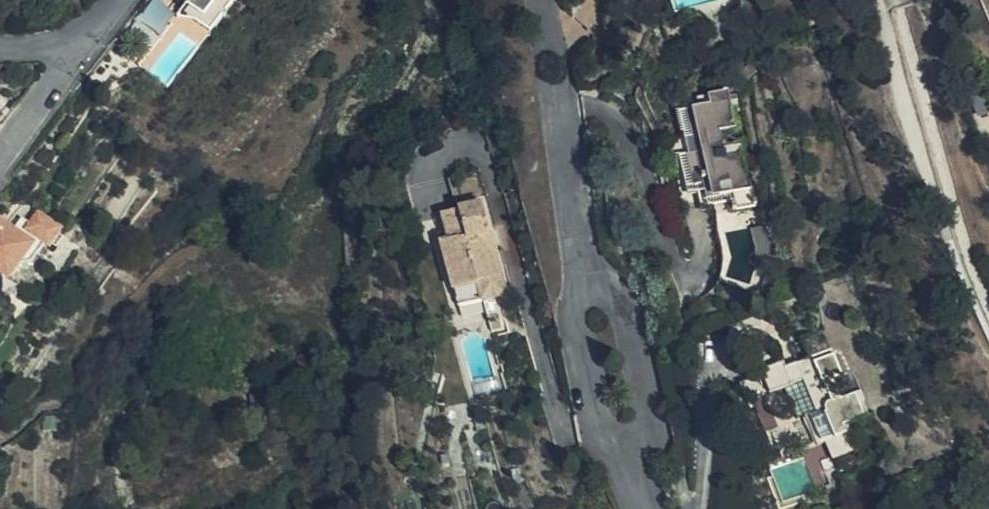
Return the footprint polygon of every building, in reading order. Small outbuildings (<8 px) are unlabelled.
[(228,14),(238,0),(196,0),(188,12),(189,13),(209,13),(228,14)] [(189,13),(214,33),(228,14),(209,13),(189,13)] [(730,93),(686,103),(700,156),(690,158),(689,160),(696,186),(705,184),(710,203),(716,201),(718,211),(720,217),(765,206),(757,173),(749,174),(742,146),(725,149),(721,132),(738,128),(730,93)] [(700,156),(686,103),(676,106),(685,142),(672,145),(670,145),(680,185),(687,183),(691,199),(701,197),(705,215),(718,211),(716,201),(710,203),(705,184),(696,186),(689,160),(690,158),(700,156)] [(513,319),(489,241),(490,241),(481,213),(486,211),(475,179),(445,188),(456,221),(441,226),(448,251),(441,255),(462,316),(488,308),(497,339),(510,334),(506,321),(513,319)] [(53,244),(65,227),(43,211),(35,222),(25,215),(14,227),(1,217),(0,219),(0,274),(3,276),(15,272),(22,263),(33,259),(47,241),(53,244)] [(766,372),(752,377),(753,384),(741,389),(750,412),(753,410),(765,438),(806,421),(816,450),(824,446),(831,464),(853,455),(844,431),(866,422),(856,396),(843,401),(835,382),(843,379),(825,333),(801,343),(809,363),(786,372),(783,365),(766,372)] [(746,366),(752,377),(766,372),(760,361),(746,366)]
